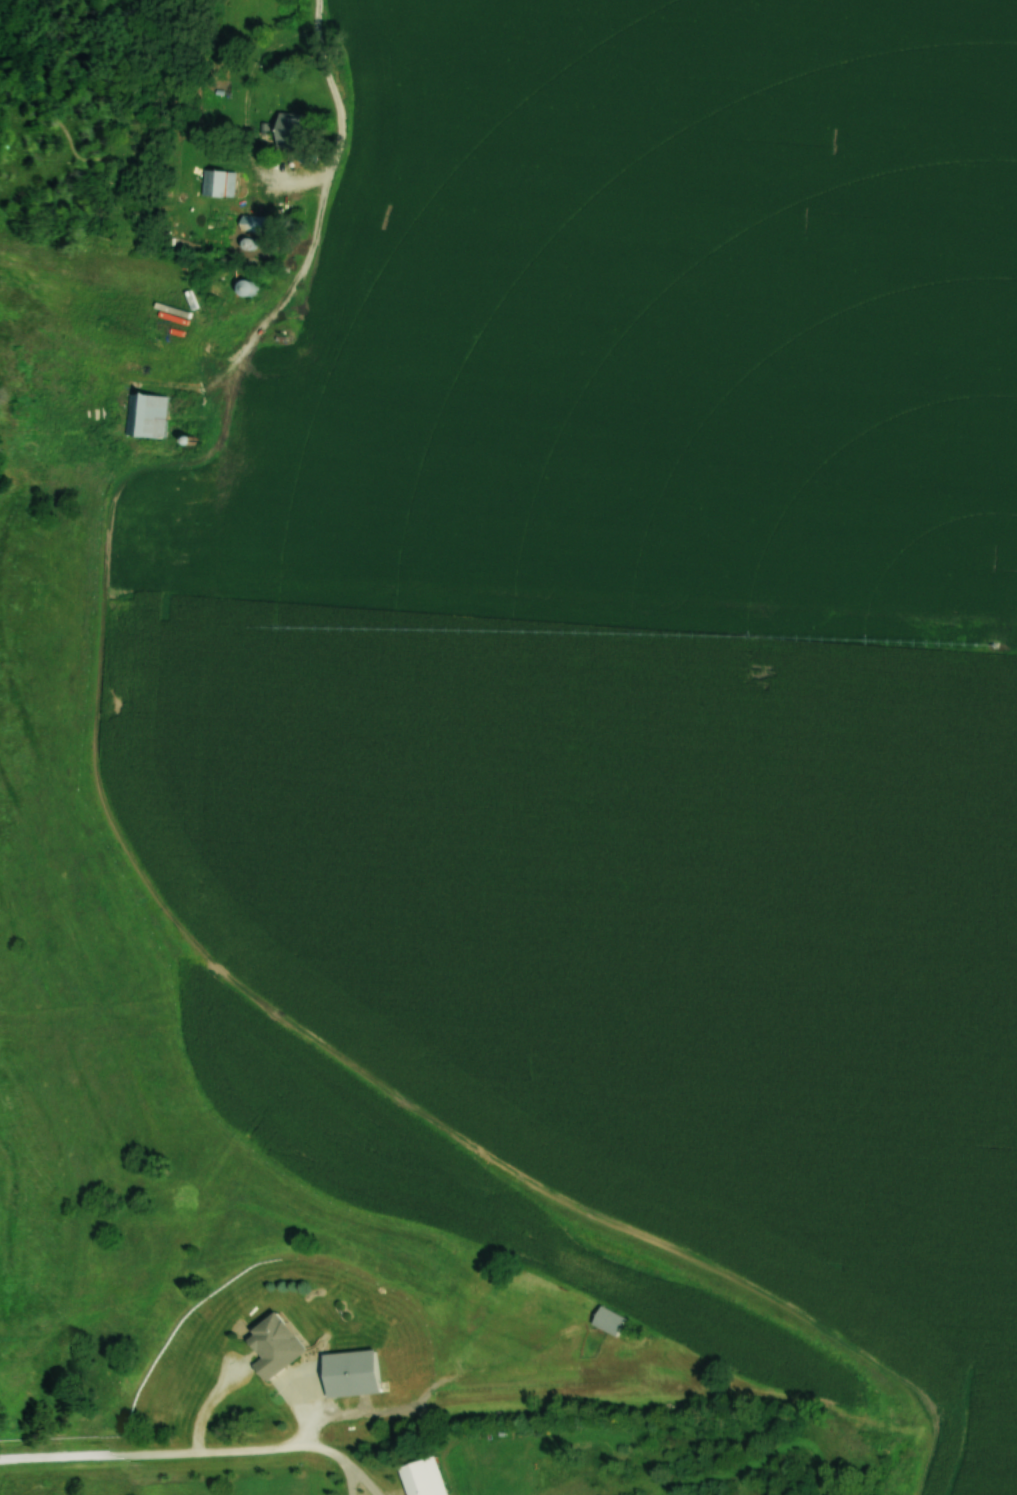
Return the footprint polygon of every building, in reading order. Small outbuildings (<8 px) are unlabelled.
[(322,112),(286,111),(285,146),(320,147),(322,112)] [(235,194),(235,168),(207,168),(207,194),(235,194)] [(284,215),(246,214),(246,230),(283,231),(284,215)] [(246,280),(247,294),(261,294),(260,280),(246,280)] [(129,435),(169,436),(171,394),(131,392),(129,435)] [(632,1318),(605,1304),(596,1323),(622,1336),(632,1318)] [(258,1364),(269,1381),(314,1353),(287,1311),(251,1335),(267,1359),(258,1364)] [(391,1394),(388,1351),(332,1354),(334,1397),(391,1394)] [(443,1457),(406,1469),(414,1494),(455,1494),(443,1457)]
